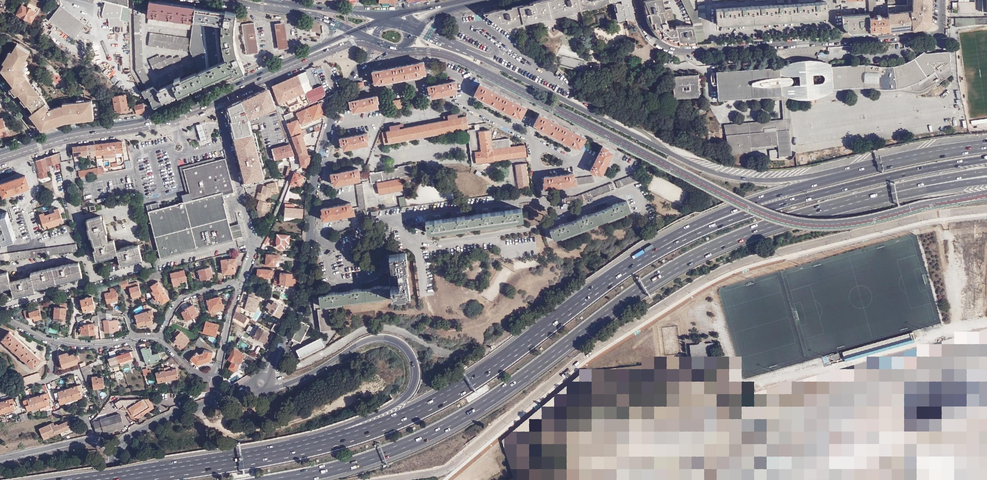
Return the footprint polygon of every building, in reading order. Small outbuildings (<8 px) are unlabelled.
[(129,20),(128,0),(106,0),(102,14),(104,18),(109,17),(109,26),(123,25),(123,20),(129,20)] [(134,9),(145,11),(148,11),(149,1),(146,0),(143,0),(133,0),(134,9)] [(195,6),(176,3),(169,2),(159,0),(149,0),(149,1),(148,11),(147,14),(148,18),(193,23),(195,6)] [(483,12),(488,16),(501,26),(503,27),(543,18),(550,16),(558,15),(579,10),(611,2),(615,20),(626,18),(634,16),(630,1),(630,0),(535,0),(532,1),(530,1),(522,3),(511,6),(509,6),(504,7),(483,12)] [(644,0),(644,2),(645,8),(647,13),(651,12),(662,10),(665,10),(663,0),(645,0),(644,0)] [(691,19),(693,23),(693,25),(696,39),(697,42),(704,41),(702,18),(706,18),(704,0),(698,0),(698,9),(695,10),(690,0),(682,0),(691,19)] [(888,5),(888,17),(888,29),(888,31),(906,29),(925,27),(928,25),(930,23),(931,0),(907,0),(907,5),(900,5),(894,5),(888,5)] [(816,2),(778,5),(716,9),(717,24),(731,23),(775,19),(827,16),(826,1),(816,2)] [(977,14),(976,1),(958,2),(958,14),(977,14)] [(611,2),(579,10),(584,27),(615,20),(611,2)] [(39,8),(29,3),(27,7),(22,5),(18,13),(31,21),(34,17),(39,8)] [(60,5),(49,20),(74,39),(81,30),(87,34),(91,29),(60,5)] [(225,11),(195,6),(193,23),(223,27),(223,37),(223,46),(227,61),(200,72),(203,80),(206,88),(235,76),(237,82),(242,80),(247,77),(239,57),(236,44),(235,39),(234,33),(235,26),(235,23),(237,12),(232,11),(225,11)] [(651,12),(647,13),(648,20),(649,23),(651,26),(654,30),(658,34),(662,38),(666,40),(672,43),(675,43),(679,43),(678,40),(677,38),(675,26),(666,28),(665,22),(674,20),(671,8),(665,10),(662,10),(651,12)] [(137,73),(146,89),(152,86),(142,69),(141,16),(134,15),(136,70),(137,73)] [(869,18),(869,15),(855,16),(852,16),(842,16),(843,26),(850,33),(852,33),(870,32),(870,30),(869,18)] [(501,26),(488,16),(484,21),(485,27),(495,34),(500,28),(501,26)] [(628,25),(636,24),(634,16),(626,18),(628,25)] [(881,17),(877,18),(869,18),(870,30),(874,30),(874,31),(878,31),(878,30),(881,30),(881,31),(885,31),(885,29),(887,29),(888,29),(888,17),(886,17),(881,17)] [(955,24),(955,26),(975,24),(986,24),(986,17),(955,18),(955,24)] [(192,29),(193,23),(148,18),(148,24),(192,29)] [(254,22),(242,24),(247,54),(259,52),(254,22)] [(285,22),(275,23),(279,50),(289,48),(285,22)] [(223,27),(193,23),(192,29),(190,38),(189,49),(190,51),(195,63),(200,72),(227,61),(223,46),(223,37),(223,27)] [(693,25),(675,24),(675,26),(677,38),(678,40),(679,43),(681,43),(686,43),(691,43),(697,43),(697,42),(696,39),(693,25)] [(189,49),(190,38),(150,32),(148,46),(190,51),(189,49)] [(32,114),(44,129),(65,122),(94,119),(91,99),(62,103),(62,106),(58,106),(52,109),(26,76),(20,68),(29,52),(16,44),(1,70),(13,86),(11,88),(17,95),(18,94),(33,113),(32,114)] [(906,86),(911,84),(922,79),(931,74),(942,66),(949,61),(949,52),(944,52),(940,52),(937,53),(937,52),(930,52),(925,53),(924,52),(924,51),(919,54),(910,60),(906,62),(902,63),(894,65),(890,66),(885,66),(877,65),(869,64),(864,64),(831,66),(833,87),(833,88),(861,86),(866,86),(870,87),(874,88),(879,88),(888,89),(895,88),(900,87),(906,86)] [(580,69),(582,61),(561,54),(559,63),(580,69)] [(159,55),(148,60),(154,72),(181,59),(179,56),(173,58),(172,56),(166,58),(165,56),(160,58),(159,55)] [(779,67),(781,94),(782,94),(786,96),(788,97),(792,98),(798,98),(805,98),(811,98),(815,97),(821,96),(824,95),(828,93),(833,90),(833,87),(831,66),(831,64),(828,62),(824,61),(820,59),(814,59),(806,58),(800,59),(794,60),(789,62),(782,65),(778,67),(779,67)] [(425,74),(423,61),(372,71),(375,84),(387,81),(413,76),(425,74)] [(951,74),(949,61),(942,66),(931,74),(922,79),(911,84),(913,89),(914,89),(916,90),(918,90),(921,90),(930,85),(932,85),(937,82),(938,83),(951,74)] [(161,88),(200,72),(195,63),(158,79),(161,88)] [(718,98),(739,97),(748,96),(781,94),(779,67),(778,67),(716,72),(718,98)] [(305,71),(297,74),(305,91),(311,104),(327,97),(323,88),(322,85),(319,86),(312,88),(305,71)] [(158,92),(164,106),(185,97),(206,88),(203,80),(200,72),(161,88),(159,89),(158,92)] [(279,103),(286,100),(305,91),(297,74),(272,85),(279,103)] [(697,74),(672,76),(674,98),(699,96),(697,74)] [(455,81),(428,86),(429,92),(430,92),(431,97),(444,95),(456,93),(455,87),(456,87),(455,81)] [(874,88),(870,87),(866,86),(861,86),(833,88),(833,90),(865,88),(886,91),(893,90),(899,89),(904,91),(910,92),(919,93),(926,91),(938,83),(937,82),(932,85),(930,85),(921,90),(918,90),(916,90),(914,89),(913,89),(911,84),(906,86),(900,87),(895,88),(888,89),(879,88),(874,88)] [(520,119),(526,107),(480,83),(474,95),(485,101),(508,113),(520,119)] [(146,89),(148,96),(154,110),(164,106),(158,92),(153,86),(152,86),(146,89)] [(226,106),(246,184),(266,179),(250,119),(276,107),(268,87),(226,106)] [(311,104),(305,91),(286,100),(291,112),(296,110),(308,105),(311,104)] [(126,94),(113,95),(116,111),(128,109),(126,94)] [(788,94),(782,94),(781,94),(748,96),(739,97),(745,99),(752,100),(762,101),(781,100),(783,119),(790,119),(788,97),(788,94)] [(311,104),(308,105),(313,119),(326,114),(329,102),(334,95),(327,97),(311,104)] [(377,96),(349,101),(350,107),(352,107),(353,112),(365,110),(378,107),(377,102),(378,102),(377,96)] [(399,99),(391,101),(393,109),(400,107),(399,99)] [(288,107),(290,112),(291,112),(286,100),(279,103),(280,105),(282,106),(284,107),(286,107),(288,107)] [(137,113),(145,111),(143,103),(134,105),(136,112),(137,113)] [(307,108),(296,112),(301,124),(311,120),(307,108)] [(386,131),(381,132),(384,144),(389,143),(463,129),(468,128),(466,116),(461,117),(457,118),(457,113),(447,115),(448,120),(399,129),(398,125),(389,127),(390,130),(386,131)] [(580,149),(586,137),(539,114),(533,126),(545,132),(568,143),(580,149)] [(725,124),(726,128),(775,124),(788,122),(789,126),(790,118),(790,119),(783,119),(725,124)] [(286,121),(291,135),(301,131),(297,119),(290,122),(289,119),(286,121)] [(203,122),(196,124),(199,133),(202,141),(208,138),(205,129),(203,122)] [(726,128),(726,136),(728,136),(729,149),(728,149),(729,154),(741,152),(741,150),(747,150),(747,147),(777,145),(778,151),(769,152),(769,157),(778,156),(778,158),(782,158),(782,156),(791,155),(789,126),(788,122),(775,124),(726,128)] [(291,135),(299,154),(308,155),(311,155),(309,154),(302,138),(304,137),(304,135),(307,134),(305,130),(301,131),(291,135)] [(476,130),(467,131),(469,152),(471,164),(526,157),(525,144),(509,146),(508,139),(491,141),(489,130),(477,132),(476,130)] [(368,140),(367,133),(340,138),(341,145),(342,145),(343,150),(356,147),(368,145),(367,140),(368,140)] [(116,156),(124,155),(122,140),(114,141),(116,156)] [(104,158),(116,156),(114,141),(102,143),(104,158)] [(104,158),(102,143),(95,144),(96,155),(96,159),(104,158)] [(91,155),(96,155),(95,144),(72,147),(74,155),(91,153),(91,155)] [(294,155),(290,144),(273,147),(275,159),(294,156),(294,155)] [(608,150),(609,149),(603,146),(590,171),(596,174),(597,173),(601,175),(607,164),(613,152),(608,150)] [(60,162),(58,153),(45,158),(48,166),(60,162)] [(299,154),(301,167),(304,169),(307,170),(311,155),(308,155),(299,154)] [(48,166),(45,158),(36,161),(40,172),(38,173),(40,179),(49,176),(47,170),(49,169),(48,166)] [(185,187),(187,194),(190,193),(184,169),(215,160),(214,158),(180,167),(185,187)] [(187,194),(186,194),(187,197),(183,198),(184,201),(221,192),(222,195),(234,191),(225,158),(215,160),(184,169),(190,193),(187,194)] [(518,187),(529,186),(527,161),(516,162),(518,187)] [(399,170),(370,174),(372,183),(377,182),(379,194),(403,191),(401,179),(413,177),(412,166),(399,168),(399,170)] [(89,175),(98,174),(98,168),(78,171),(79,177),(80,177),(80,181),(82,181),(90,179),(89,175)] [(358,168),(331,173),(332,180),(334,180),(335,185),(347,183),(359,180),(358,175),(359,175),(358,168)] [(294,172),(289,185),(294,186),(295,184),(300,186),(304,175),(300,174),(300,172),(297,171),(296,172),(294,172)] [(640,179),(638,174),(638,172),(615,181),(618,188),(639,180),(640,179)] [(576,184),(576,178),(575,178),(574,173),(544,177),(545,182),(544,182),(545,188),(561,186),(576,184)] [(26,175),(13,179),(0,184),(4,195),(16,191),(30,186),(26,175)] [(576,178),(576,184),(594,181),(593,176),(576,178)] [(266,210),(268,203),(265,202),(266,198),(267,195),(270,196),(271,191),(277,190),(276,182),(267,184),(266,186),(263,185),(261,193),(259,192),(256,199),(260,200),(257,208),(258,208),(258,210),(260,216),(268,214),(266,210)] [(352,208),(353,214),(356,213),(358,226),(364,225),(362,210),(366,210),(362,184),(355,186),(358,207),(352,208)] [(230,226),(222,195),(221,192),(184,201),(160,208),(148,211),(161,259),(234,240),(233,238),(232,232),(230,226)] [(399,197),(400,207),(407,206),(405,197),(399,197)] [(562,225),(549,230),(553,240),(631,211),(627,201),(614,206),(588,215),(562,225)] [(148,211),(160,208),(158,202),(147,205),(148,211)] [(295,204),(285,203),(284,216),(302,217),(303,209),(294,208),(295,204)] [(353,214),(352,208),(351,208),(350,203),(322,208),(323,214),(321,214),(322,220),(338,217),(353,214)] [(438,219),(426,220),(427,232),(523,220),(521,208),(510,210),(486,213),(462,216),(438,219)] [(59,209),(55,210),(55,212),(44,215),(44,213),(40,215),(44,227),(47,225),(48,228),(59,224),(59,222),(62,221),(59,209)] [(15,235),(7,211),(0,213),(0,240),(15,235)] [(102,217),(87,220),(89,229),(88,229),(90,238),(92,238),(94,237),(96,246),(97,249),(94,250),(97,260),(101,259),(114,255),(119,254),(122,265),(142,260),(141,256),(147,255),(145,246),(138,248),(134,249),(121,252),(117,253),(114,242),(108,243),(106,235),(103,221),(102,217)] [(239,224),(230,226),(232,232),(240,230),(239,224)] [(290,235),(277,234),(277,238),(274,238),(272,241),(273,246),(276,246),(276,247),(289,248),(290,235)] [(77,244),(0,255),(0,262),(79,251),(77,244)] [(398,277),(399,286),(390,287),(390,286),(378,287),(354,290),(331,293),(327,293),(327,291),(318,292),(320,305),(328,304),(342,302),(391,296),(391,298),(410,295),(405,260),(407,260),(406,252),(389,254),(390,262),(391,262),(392,269),(396,268),(398,277)] [(279,255),(267,254),(266,265),(275,266),(276,259),(279,260),(279,255)] [(237,258),(221,260),(223,274),(235,273),(234,265),(238,265),(237,258)] [(82,275),(79,262),(75,264),(74,262),(70,263),(69,262),(65,263),(64,262),(59,263),(60,266),(53,267),(52,267),(44,269),(43,267),(38,268),(39,271),(31,273),(32,277),(24,279),(23,276),(18,278),(19,280),(10,282),(7,272),(0,274),(0,290),(4,289),(3,288),(11,286),(12,287),(14,296),(35,290),(35,289),(35,288),(48,284),(47,284),(56,281),(82,275)] [(210,267),(197,270),(200,280),(213,276),(210,267)] [(272,269),(257,268),(256,276),(271,277),(272,269)] [(184,270),(171,273),(174,286),(180,285),(180,281),(187,280),(184,270)] [(157,272),(146,275),(147,280),(155,278),(155,279),(163,277),(162,271),(157,272)] [(291,273),(280,272),(280,276),(276,276),(275,278),(274,278),(274,283),(292,285),(293,279),(291,279),(291,273)] [(83,276),(82,275),(56,281),(56,283),(68,280),(83,276)] [(128,283),(127,279),(120,281),(121,290),(127,288),(126,284),(128,283)] [(138,282),(128,284),(129,288),(132,299),(136,298),(136,295),(141,294),(138,282)] [(151,292),(155,297),(157,300),(157,301),(160,299),(162,304),(170,299),(158,282),(150,287),(153,291),(151,292)] [(115,288),(110,289),(110,292),(104,294),(107,303),(113,302),(113,301),(118,300),(115,288)] [(250,291),(246,303),(257,307),(261,294),(250,291)] [(328,307),(328,304),(320,305),(318,292),(313,293),(315,309),(317,309),(328,307)] [(220,295),(207,299),(210,310),(211,311),(224,307),(220,295)] [(79,296),(71,297),(72,305),(80,304),(79,296)] [(93,296),(80,300),(84,311),(96,308),(93,296)] [(284,307),(274,300),(272,304),(269,302),(265,309),(280,318),(283,312),(282,311),(284,307)] [(67,303),(60,303),(59,307),(54,307),(53,318),(65,320),(67,303)] [(257,307),(246,303),(245,308),(255,311),(257,307)] [(193,305),(180,311),(185,321),(197,315),(193,305)] [(330,319),(328,307),(317,309),(320,330),(334,328),(332,319),(330,319)] [(29,312),(28,309),(23,310),(26,319),(30,318),(33,318),(34,320),(42,318),(40,309),(33,311),(29,312)] [(151,310),(135,315),(138,325),(146,322),(147,324),(153,322),(151,317),(153,316),(151,310)] [(239,313),(236,311),(234,317),(245,323),(248,317),(239,313)] [(117,320),(111,320),(110,320),(110,319),(107,320),(106,313),(102,313),(98,315),(99,322),(104,321),(105,332),(115,331),(119,330),(117,320)] [(99,322),(98,315),(91,316),(92,320),(95,319),(96,325),(99,325),(99,322)] [(213,323),(206,321),(203,333),(216,336),(218,327),(213,325),(213,323)] [(93,322),(83,323),(83,324),(80,324),(81,334),(89,333),(89,334),(95,333),(93,322)] [(301,342),(306,332),(309,326),(307,324),(301,322),(292,340),(294,341),(295,340),(301,342)] [(269,332),(259,326),(257,330),(253,328),(250,334),(265,343),(268,337),(267,336),(269,332)] [(33,367),(41,359),(9,331),(2,339),(33,367)] [(181,332),(180,333),(176,337),(177,338),(174,341),(178,345),(180,343),(183,347),(190,341),(181,332)] [(910,332),(841,351),(844,360),(912,341),(910,332)] [(199,348),(206,341),(200,337),(194,343),(199,348)] [(323,347),(320,340),(319,339),(306,346),(296,351),(300,358),(323,347)] [(687,343),(689,356),(712,354),(710,340),(703,341),(695,342),(687,343)] [(141,349),(138,349),(142,360),(144,359),(145,363),(149,362),(149,363),(157,361),(156,359),(160,358),(158,352),(155,353),(154,353),(152,354),(150,347),(147,348),(146,347),(140,348),(141,349)] [(239,365),(245,354),(235,347),(228,359),(239,365)] [(116,356),(114,350),(108,352),(110,358),(107,359),(110,365),(119,362),(116,356)] [(119,362),(119,364),(124,362),(123,360),(132,357),(135,356),(132,350),(126,352),(125,351),(123,352),(123,353),(121,354),(116,356),(119,362)] [(212,352),(205,350),(204,353),(199,355),(197,352),(190,358),(196,364),(210,360),(212,352)] [(58,356),(56,356),(60,368),(76,363),(76,362),(77,360),(79,359),(79,357),(79,355),(77,354),(75,353),(73,352),(73,351),(67,353),(67,352),(58,355),(58,356)] [(89,364),(79,367),(87,383),(91,382),(86,371),(91,370),(89,364)] [(164,368),(167,380),(177,377),(175,368),(169,370),(168,367),(164,368)] [(162,381),(167,380),(164,368),(161,368),(162,371),(159,371),(155,372),(157,382),(162,381)] [(20,386),(41,379),(39,372),(18,379),(20,386)] [(91,378),(92,381),(93,388),(103,387),(102,377),(97,378),(91,378)] [(194,390),(202,390),(202,381),(195,382),(194,382),(194,390)] [(80,384),(54,393),(55,397),(57,396),(60,404),(82,396),(79,389),(81,388),(80,384)] [(47,392),(23,400),(24,404),(25,403),(28,410),(50,403),(47,396),(49,396),(47,392)] [(14,409),(12,402),(14,401),(12,398),(0,402),(0,413),(14,409)] [(115,403),(119,409),(124,406),(133,420),(153,407),(148,398),(120,400),(115,403)] [(99,416),(97,417),(103,433),(104,436),(110,434),(109,434),(109,431),(124,426),(120,414),(107,418),(106,414),(99,416)] [(103,433),(97,417),(94,422),(94,424),(94,425),(98,435),(103,433)] [(69,420),(55,426),(58,434),(60,433),(72,428),(69,420)] [(58,434),(55,426),(53,423),(39,428),(44,439),(58,434)] [(72,428),(60,433),(63,437),(74,433),(72,428)] [(739,479),(761,479),(748,469),(739,479)]
